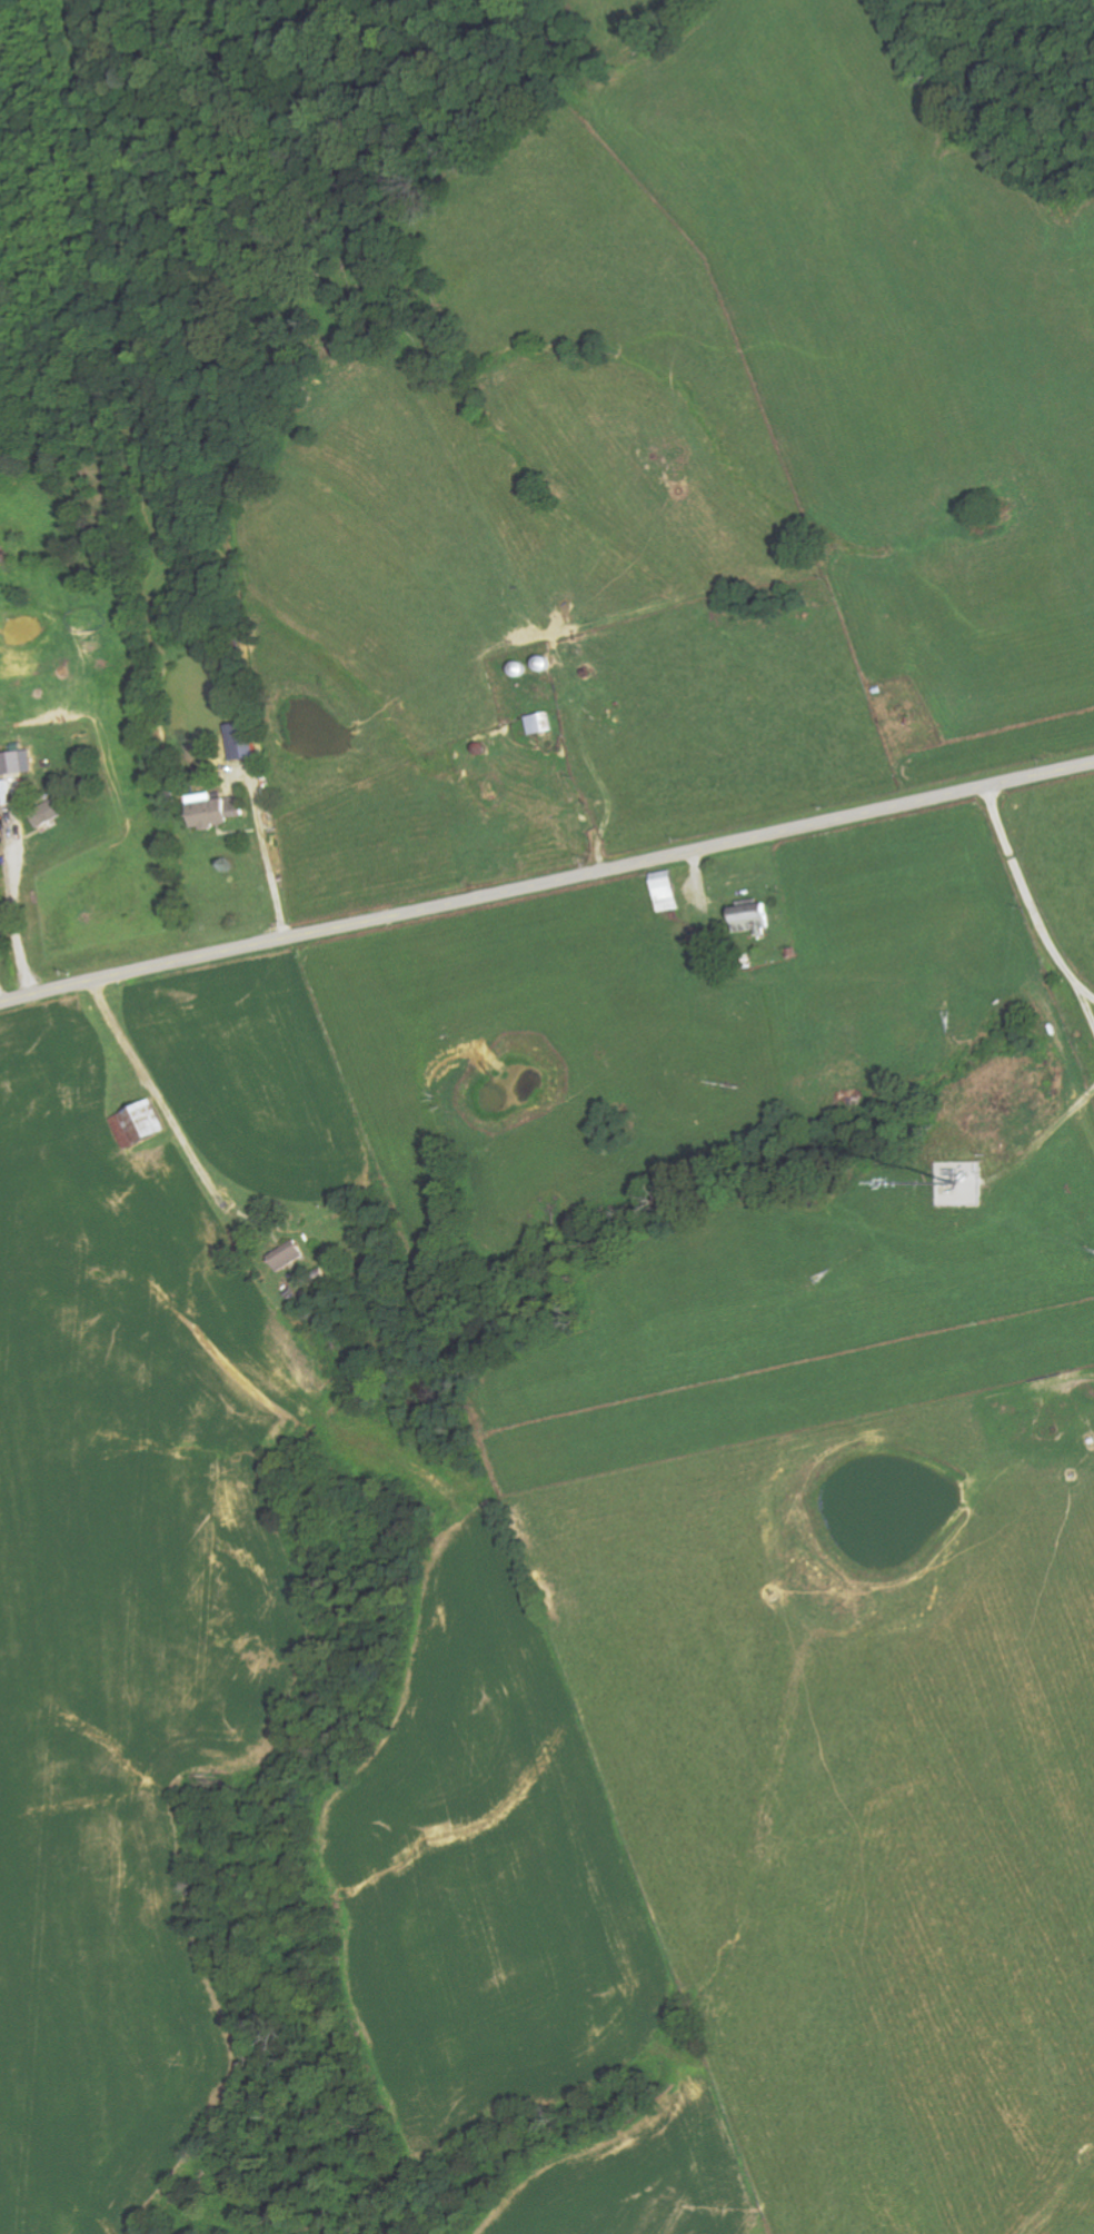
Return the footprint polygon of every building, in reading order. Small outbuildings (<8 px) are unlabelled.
[(254,722),(229,724),(232,760),(257,757),(254,722)] [(36,772),(33,750),(2,753),(4,775),(36,772)] [(243,796),(215,800),(214,793),(190,796),(193,827),(246,821),(243,796)] [(32,812),(40,828),(70,815),(62,798),(32,812)] [(661,913),(682,909),(674,871),(665,873),(666,878),(654,880),(661,913)] [(169,1132),(155,1099),(113,1117),(127,1150),(169,1132)] [(280,1272),(308,1258),(299,1240),(271,1255),(280,1272)]
